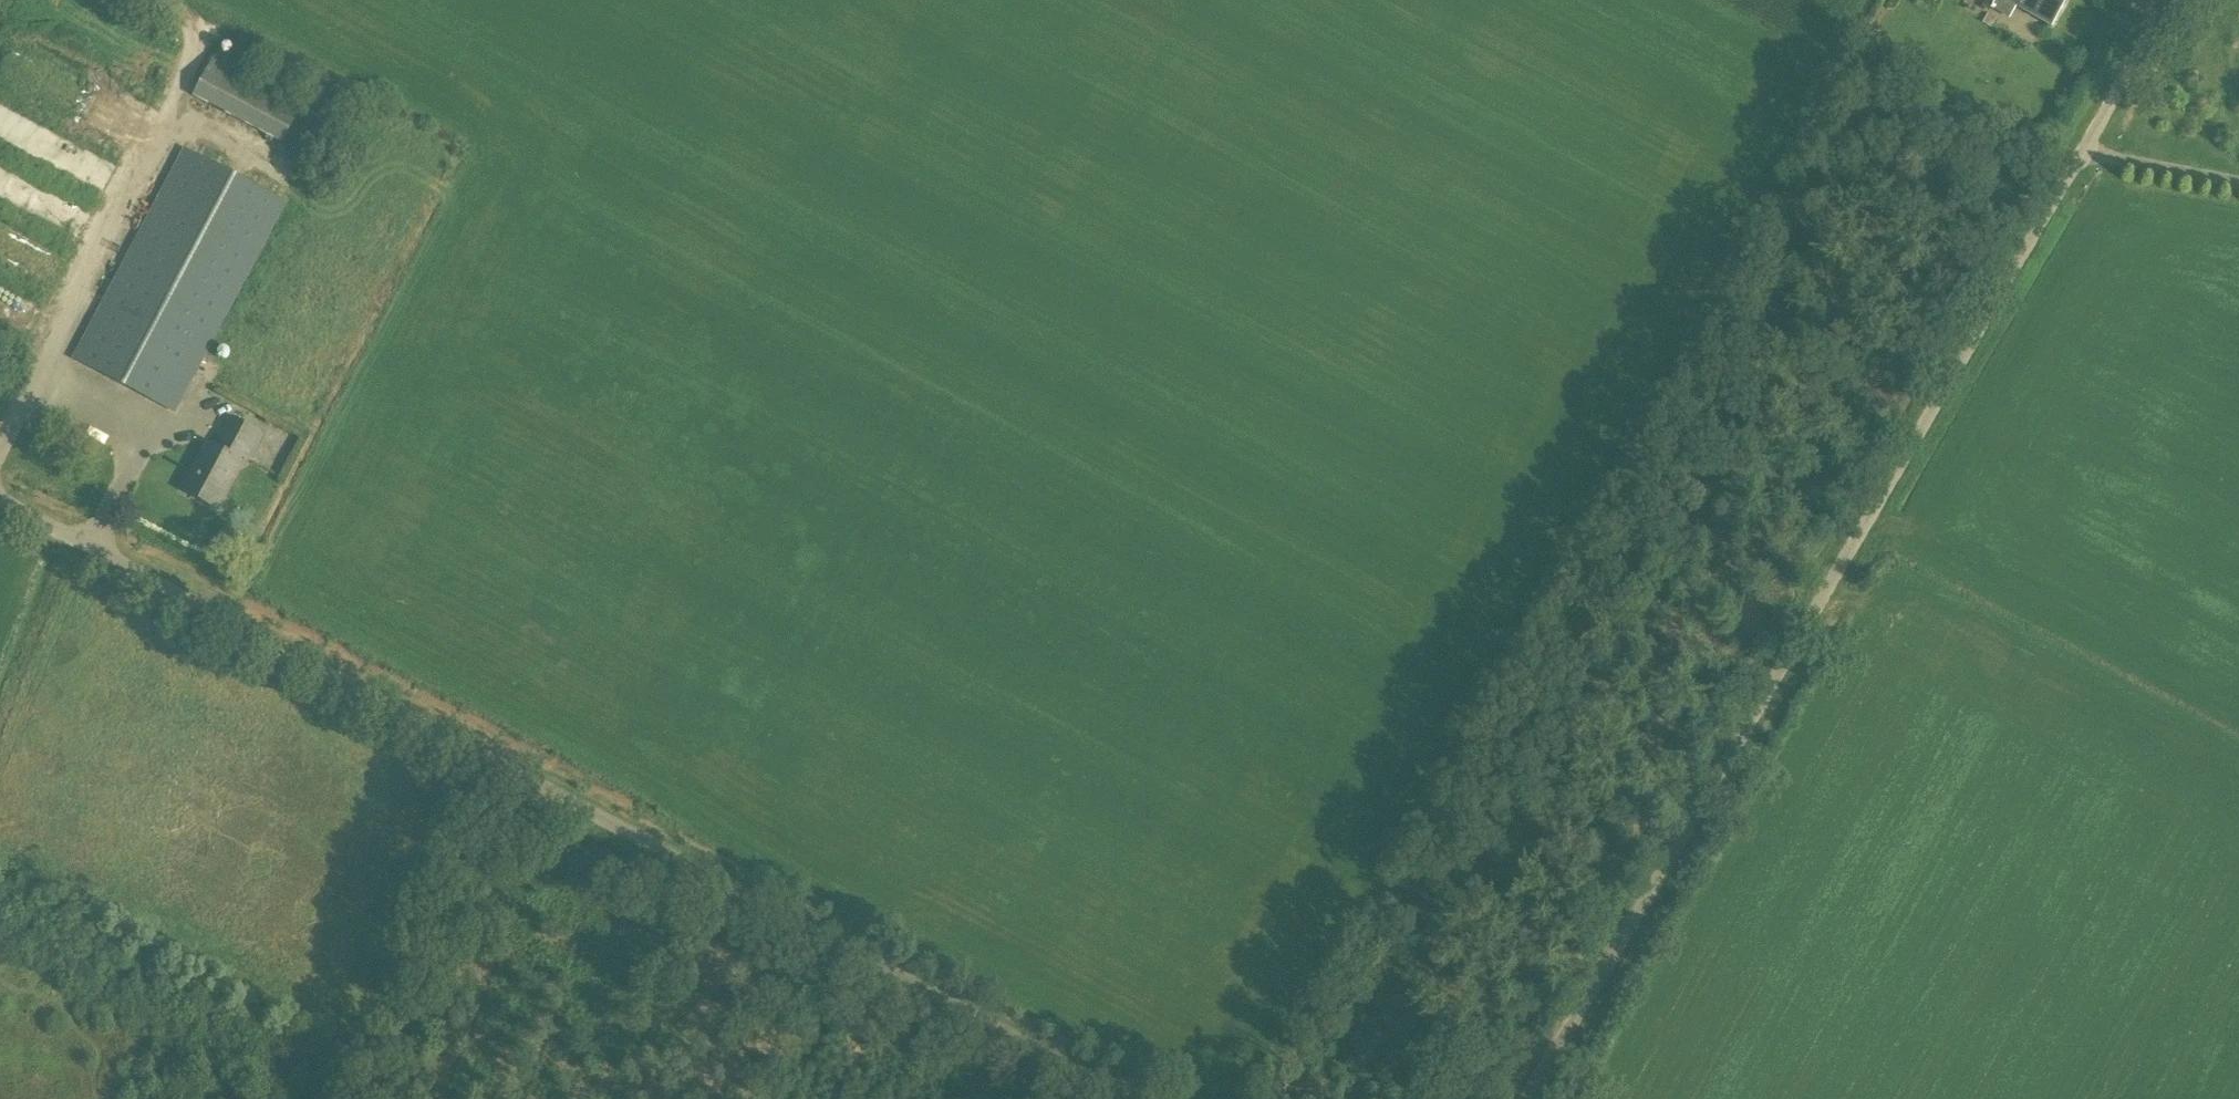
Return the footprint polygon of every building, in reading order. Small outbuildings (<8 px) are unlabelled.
[(2009,18),(2016,7),(2051,27),(2067,0),(1994,0),(1990,7),(2009,18)] [(193,95),(283,143),(305,101),(215,54),(193,95)] [(73,359),(175,413),(287,202),(184,146),(73,359)] [(232,418),(217,448),(207,443),(183,490),(218,508),(243,460),(247,462),(262,433),(232,418)]
